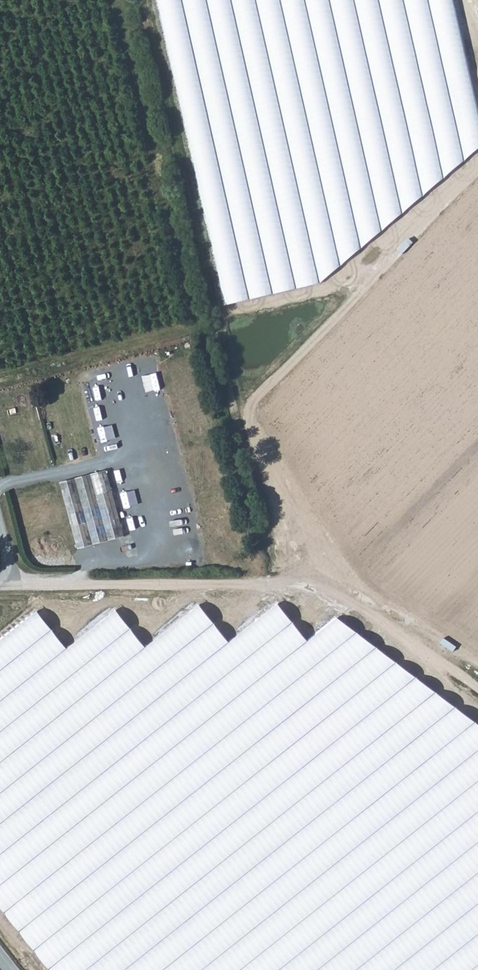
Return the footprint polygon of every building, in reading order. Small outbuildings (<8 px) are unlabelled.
[(229,308),(332,278),(477,156),(477,88),(457,0),(159,0),(229,308)] [(108,470),(63,482),(80,548),(126,536),(117,502),(116,503),(108,470)] [(0,638),(0,905),(51,969),(477,969),(477,723),(337,616),(310,640),(276,602),(230,641),(197,603),(147,645),(114,609),(68,647),(35,610),(0,638)]
